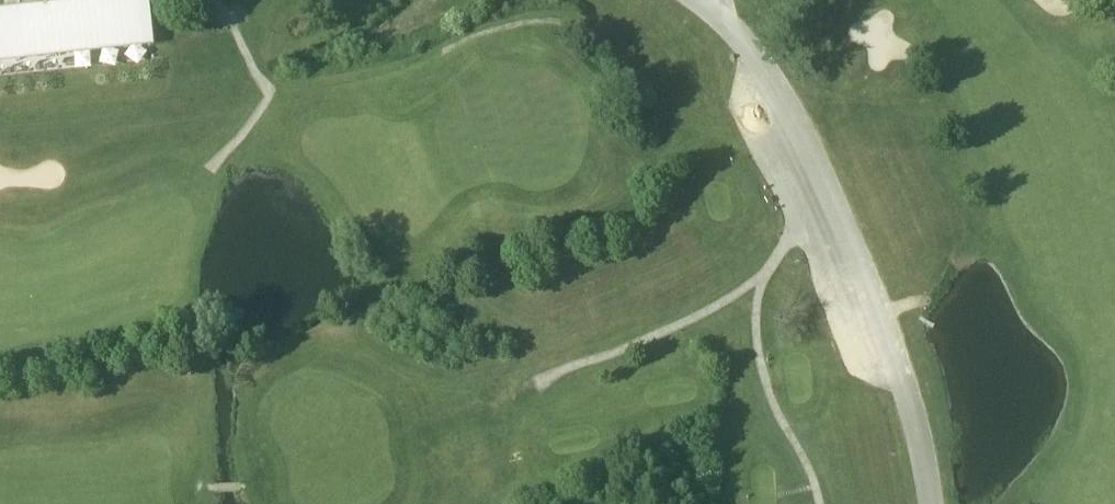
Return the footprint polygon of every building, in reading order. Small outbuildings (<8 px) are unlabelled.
[(20,19),(0,21),(0,23),(11,22),(15,58),(121,46),(117,10),(147,7),(146,4),(102,9),(101,0),(18,0),(20,19)]
